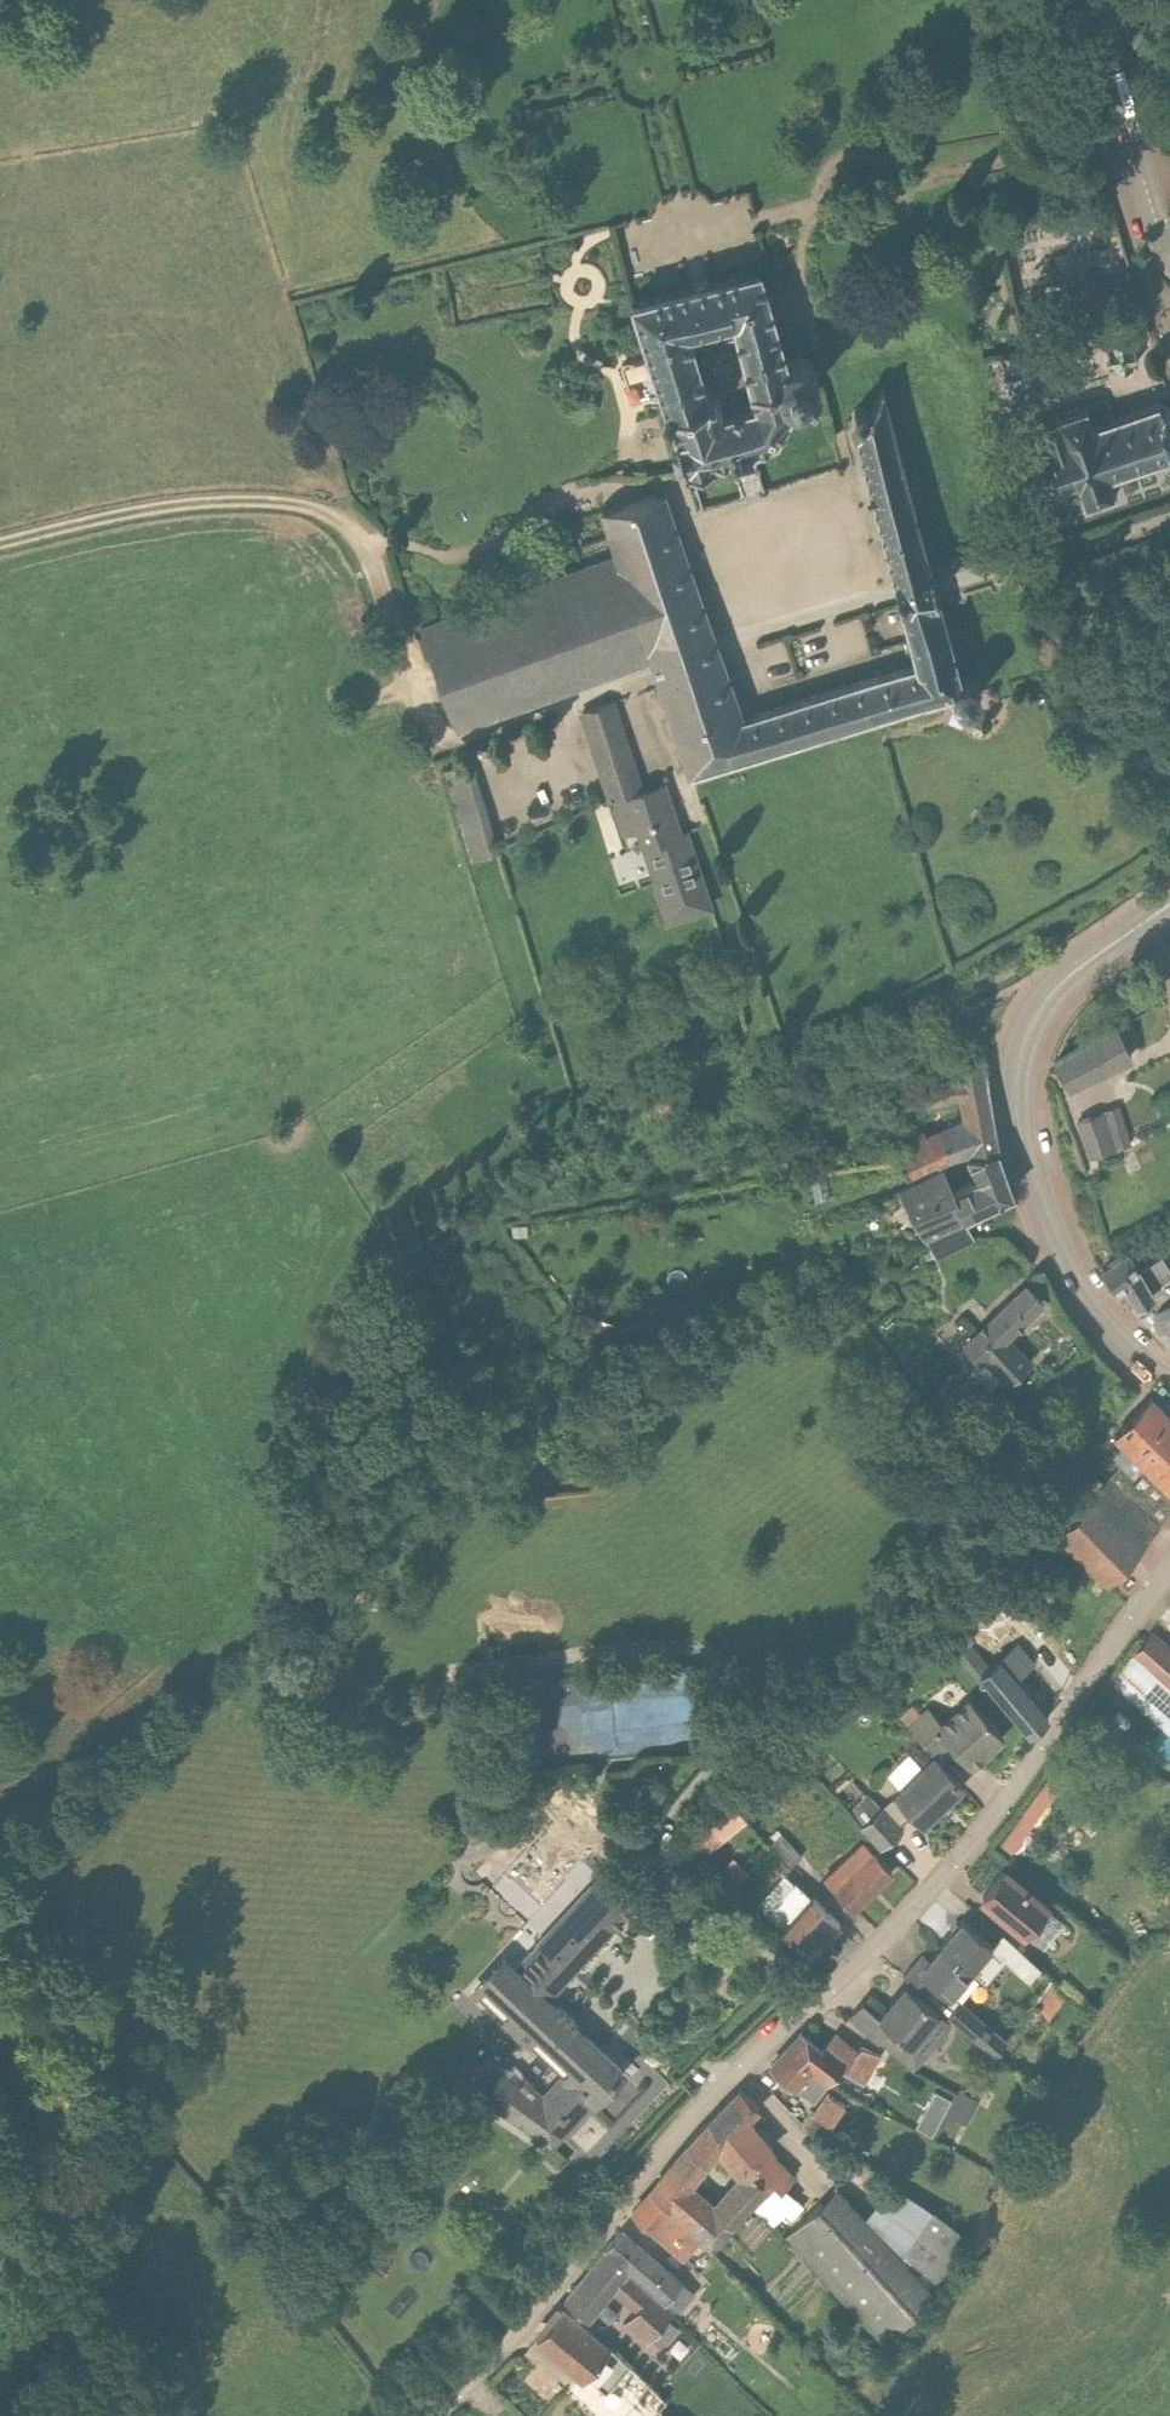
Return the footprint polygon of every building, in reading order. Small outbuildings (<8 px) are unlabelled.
[(1067,127),(1086,121),(1083,111),(1064,116),(1064,117),(1067,127)] [(795,359),(790,359),(786,361),(760,271),(635,303),(686,467),(731,452),(732,455),(750,450),(749,448),(776,435),(795,400),(800,399),(803,399),(808,396),(812,393),(814,389),(816,384),(816,372),(813,368),(810,364),(806,361),(801,359),(797,358),(795,359)] [(1114,360),(1115,368),(1132,366),(1131,362),(1136,361),(1133,344),(1127,345),(1127,341),(1112,343),(1113,348),(1107,349),(1108,361),(1114,360)] [(934,583),(931,573),(884,388),(879,388),(878,391),(881,392),(869,412),(867,410),(865,408),(862,407),(859,407),(855,408),(854,410),(853,414),(853,417),(856,421),(858,422),(862,423),(855,434),(894,584),(898,594),(899,602),(915,661),(858,679),(755,712),(743,723),(739,710),(719,652),(716,646),(712,636),(662,491),(603,508),(618,553),(420,624),(457,727),(611,671),(650,659),(650,661),(651,660),(654,668),(657,675),(688,772),(950,692),(957,702),(961,703),(966,703),(970,703),(975,699),(978,692),(978,689),(978,686),(975,681),(972,679),(967,677),(963,677),(958,679),(936,591),(934,583)] [(1169,443),(1169,399),(1162,401),(1161,399),(1159,397),(1157,396),(1155,399),(1155,404),(1140,406),(1140,403),(1138,400),(1133,402),(1132,404),(1131,409),(1113,414),(1112,411),(1110,405),(1107,411),(1106,417),(1095,419),(1094,409),(1094,400),(1090,400),(1085,406),(1083,408),(1080,405),(1077,404),(1074,406),(1072,410),(1068,412),(1066,410),(1064,408),(1061,409),(1059,411),(1059,414),(1051,417),(1049,413),(1047,412),(1044,415),(1044,419),(1034,422),(1037,439),(1040,450),(1038,454),(1034,456),(1034,463),(1038,467),(1039,471),(1041,475),(1040,479),(1042,483),(1047,482),(1048,480),(1050,479),(1053,480),(1057,502),(1058,504),(1063,504),(1085,499),(1087,503),(1090,503),(1092,500),(1091,497),(1095,497),(1098,501),(1100,502),(1103,501),(1106,495),(1110,493),(1114,495),(1117,493),(1117,490),(1114,483),(1112,479),(1110,474),(1125,469),(1125,472),(1128,476),(1133,475),(1134,471),(1133,467),(1145,464),(1147,467),(1150,469),(1154,468),(1154,464),(1154,461),(1161,458),(1166,459),(1168,460),(1169,460),(1169,452),(1169,450),(1168,444),(1169,443)] [(642,787),(613,701),(582,712),(610,797),(628,792),(667,916),(708,903),(685,829),(678,831),(663,781),(642,787)] [(497,850),(477,759),(450,765),(470,856),(497,850)] [(1117,1027),(1054,1060),(1069,1089),(1132,1057),(1117,1027)] [(998,1149),(988,1090),(983,1057),(953,1061),(955,1072),(926,1078),(930,1105),(959,1101),(962,1117),(951,1121),(941,1126),(897,1149),(908,1174),(937,1160),(939,1164),(949,1159),(966,1154),(966,1152),(975,1149),(975,1153),(998,1149)] [(1101,1112),(1077,1121),(1088,1157),(1113,1148),(1116,1147),(1104,1111),(1101,1112)] [(1013,1192),(998,1149),(975,1153),(975,1149),(966,1152),(966,1154),(977,1176),(954,1189),(942,1166),(900,1187),(903,1191),(900,1193),(922,1234),(923,1236),(965,1216),(1013,1192)] [(935,1258),(975,1237),(965,1216),(923,1236),(935,1258)] [(1102,1266),(1121,1296),(1130,1291),(1136,1300),(1169,1278),(1169,1269),(1162,1256),(1139,1270),(1127,1251),(1102,1266)] [(1027,1285),(964,1344),(978,1359),(968,1368),(989,1391),(1001,1379),(1006,1384),(1030,1360),(1007,1336),(1042,1300),(1027,1285)] [(1151,1295),(1158,1309),(1169,1303),(1169,1286),(1151,1295)] [(1158,1309),(1153,1312),(1164,1333),(1169,1330),(1169,1303),(1158,1309)] [(1120,1466),(1110,1477),(1126,1493),(1169,1448),(1169,1415),(1151,1397),(1115,1435),(1123,1444),(1111,1457),(1120,1466)] [(1169,1511),(1169,1448),(1126,1493),(1157,1524),(1169,1511)] [(1107,1580),(1127,1558),(1158,1525),(1157,1524),(1126,1493),(1110,1477),(1094,1494),(1083,1484),(1047,1523),(1052,1527),(1070,1545),(1107,1580)] [(1070,1545),(1052,1527),(1037,1545),(1058,1560),(1070,1545)] [(1169,1719),(1169,1646),(1152,1631),(1114,1674),(1169,1719)] [(1031,1733),(1048,1718),(997,1661),(980,1675),(1031,1733)] [(952,1744),(970,1766),(1004,1736),(972,1698),(942,1723),(928,1707),(922,1713),(914,1705),(900,1717),(908,1726),(934,1755),(935,1754),(937,1757),(952,1744)] [(935,1754),(934,1755),(895,1794),(923,1823),(962,1786),(937,1757),(935,1754)] [(1001,1839),(1014,1849),(1060,1789),(1047,1779),(1001,1839)] [(689,1831),(709,1852),(748,1816),(728,1794),(689,1831)] [(883,1806),(862,1826),(882,1847),(903,1827),(883,1806)] [(775,1839),(782,1833),(778,1829),(771,1835),(775,1839)] [(791,1865),(802,1855),(782,1833),(775,1839),(770,1844),(791,1865)] [(870,1850),(863,1843),(824,1880),(831,1887),(830,1888),(851,1909),(892,1870),(871,1849),(870,1850)] [(734,1882),(745,1871),(732,1858),(721,1869),(734,1882)] [(599,1874),(517,1965),(504,1953),(469,1990),(476,1997),(478,1994),(562,2072),(542,2093),(505,2064),(483,2097),(546,2139),(547,2138),(565,2118),(570,2123),(593,2099),(594,2100),(622,2070),(546,1999),(632,1903),(599,1874)] [(1007,1874),(986,1899),(1029,1935),(1050,1910),(1007,1874)] [(1169,1898),(1169,1878),(1166,1877),(1159,1895),(1169,1899),(1169,1898)] [(840,1921),(796,1880),(765,1912),(810,1953),(840,1921)] [(996,1949),(992,1946),(962,1919),(941,1945),(972,1970),(984,1980),(1002,1957),(1016,1969),(1020,1964),(1049,1991),(1056,1981),(1006,1935),(996,1949)] [(949,1996),(972,1970),(941,1945),(919,1970),(949,1996)] [(1088,1997),(1064,1977),(1060,1982),(1083,2002),(1088,1997)] [(917,2064),(952,2023),(907,1985),(881,2015),(862,2000),(850,2015),(881,2040),(882,2040),(914,2067),(916,2063),(917,2064)] [(947,2014),(994,2053),(1006,2039),(960,1999),(947,2014)] [(800,2034),(787,2047),(828,2082),(841,2063),(846,2067),(843,2070),(865,2083),(882,2055),(861,2045),(859,2048),(856,2047),(855,2048),(836,2033),(819,2047),(801,2032),(800,2033),(800,2034)] [(828,2082),(787,2047),(771,2065),(814,2104),(828,2082)] [(760,2107),(740,2088),(709,2121),(775,2180),(754,2204),(773,2223),(796,2199),(781,2187),(793,2172),(772,2151),(775,2149),(749,2119),(760,2107)] [(961,2088),(947,2113),(967,2124),(981,2099),(961,2088)] [(811,2109),(801,2124),(823,2138),(832,2123),(830,2122),(845,2102),(827,2089),(813,2111),(811,2109)] [(951,2099),(936,2090),(929,2102),(945,2111),(951,2099)] [(701,2241),(702,2240),(713,2250),(754,2204),(775,2180),(709,2121),(687,2144),(651,2189),(701,2241)] [(951,2159),(941,2152),(934,2164),(944,2171),(951,2159)] [(970,2238),(933,2209),(891,2182),(864,2217),(834,2186),(783,2235),(881,2338),(933,2286),(970,2238)] [(684,2259),(701,2241),(651,2189),(632,2210),(684,2259)] [(672,2314),(675,2310),(691,2293),(682,2284),(621,2230),(606,2246),(606,2247),(627,2266),(625,2269),(672,2314)] [(668,2318),(672,2314),(625,2269),(627,2266),(606,2247),(588,2271),(566,2298),(590,2317),(613,2290),(636,2310),(623,2324),(645,2345),(651,2338),(662,2348),(679,2328),(668,2318)] [(585,2377),(605,2394),(629,2365),(610,2347),(608,2350),(561,2307),(537,2337),(583,2379),(585,2377)]
